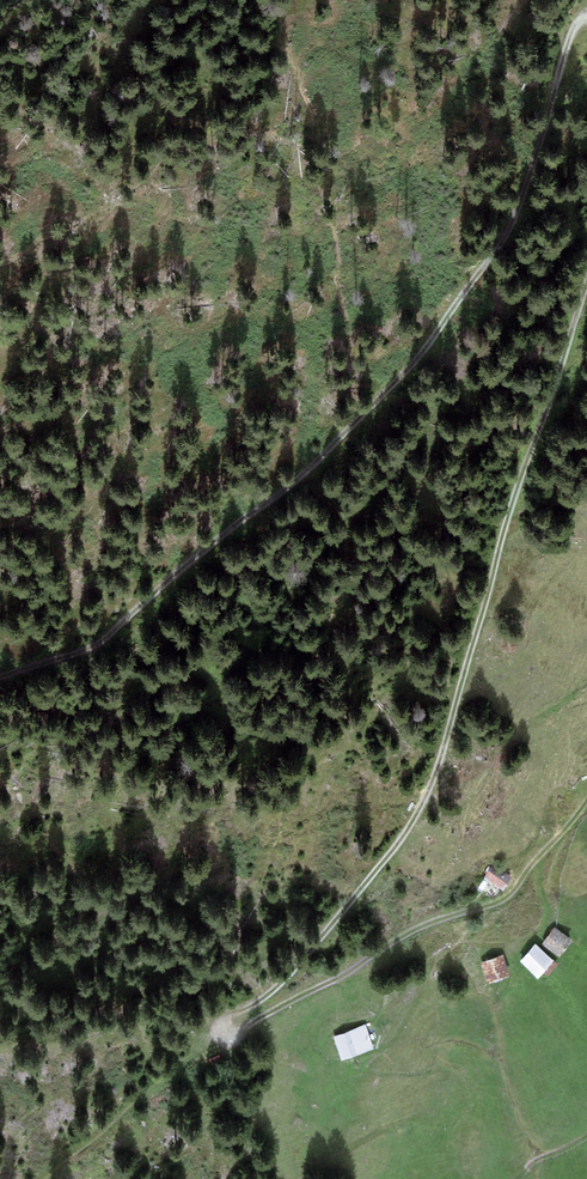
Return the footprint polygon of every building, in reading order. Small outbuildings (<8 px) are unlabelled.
[(494,863),(484,877),(503,890),(513,876),(494,863)] [(554,926),(544,941),(562,953),(572,938),(554,926)] [(534,943),(518,960),(538,979),(554,962),(534,943)] [(512,973),(504,954),(483,963),(491,982),(512,973)] [(365,1026),(333,1037),(342,1061),(373,1049),(365,1026)]
